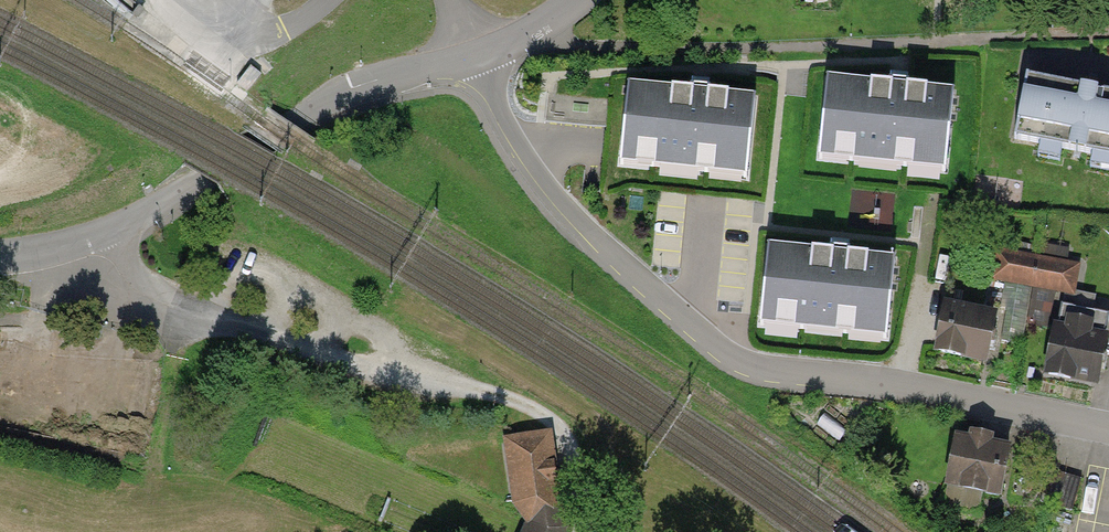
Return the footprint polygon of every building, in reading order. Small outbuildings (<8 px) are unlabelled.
[(954,87),(828,74),(819,154),(945,168),(954,87)] [(1024,80),(1012,139),(1044,145),(1043,154),(1067,159),(1068,150),(1094,155),(1092,165),(1108,168),(1108,96),(1024,80)] [(755,95),(629,82),(620,163),(747,176),(755,95)] [(894,256),(768,243),(759,323),(885,337),(894,256)] [(1079,266),(997,251),(992,280),(1073,295),(1079,266)] [(994,322),(945,311),(936,349),(986,360),(994,322)] [(1105,339),(1057,330),(1049,374),(1096,383),(1105,339)] [(550,431),(506,438),(514,501),(528,522),(524,531),(570,531),(573,524),(564,518),(550,431)] [(1009,451),(955,440),(945,489),(999,500),(1009,451)]
